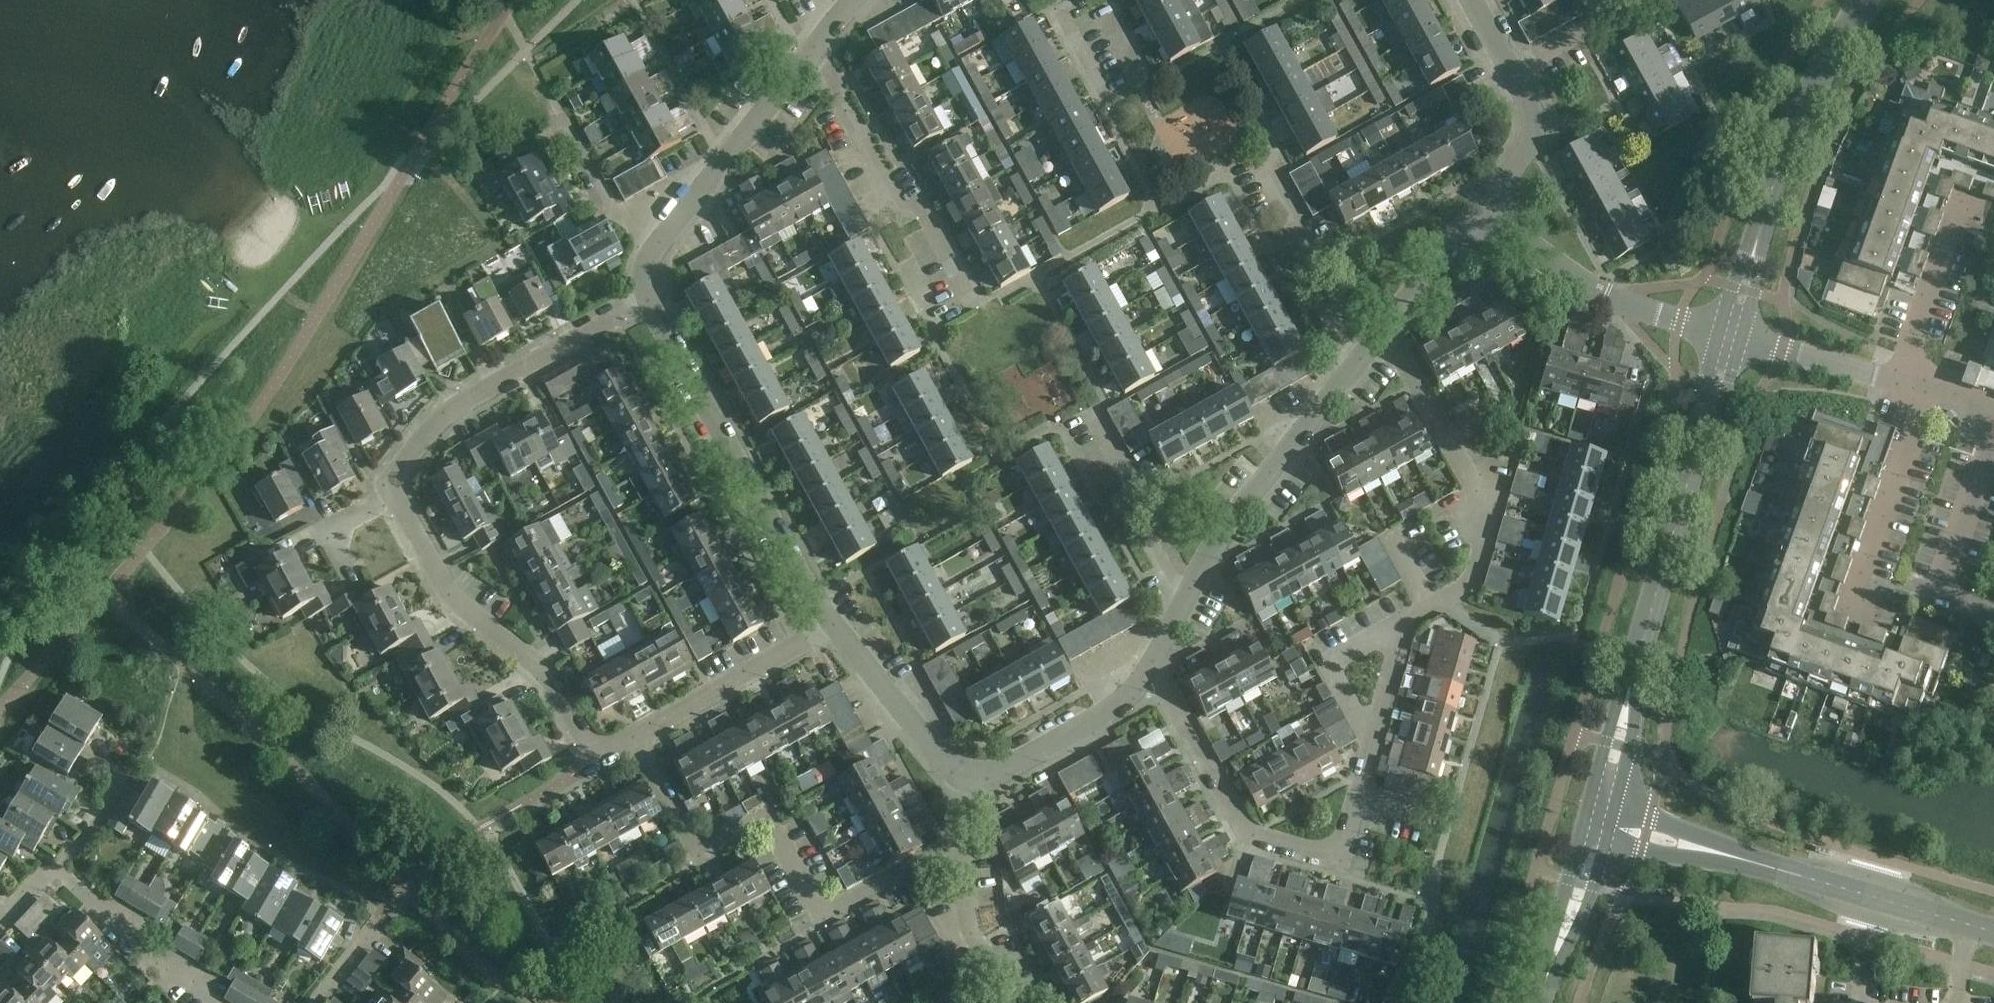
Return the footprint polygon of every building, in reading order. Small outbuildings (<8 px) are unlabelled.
[(703,22),(743,0),(701,0),(693,4),(703,22)] [(712,39),(749,19),(744,11),(759,2),(758,0),(743,0),(703,22),(712,39)] [(943,21),(960,11),(954,0),(931,0),(931,1),(943,21)] [(977,1),(977,0),(954,0),(960,11),(977,1)] [(1145,22),(1174,6),(1171,0),(1133,0),(1145,22)] [(1145,22),(1158,43),(1202,18),(1192,0),(1184,0),(1174,6),(1145,22)] [(1227,5),(1224,0),(1214,0),(1218,7),(1213,9),(1215,11),(1227,5)] [(1232,2),(1244,23),(1253,19),(1242,0),(1236,0),(1232,2)] [(1342,22),(1330,0),(1328,0),(1321,4),(1333,27),(1342,22)] [(1381,1),(1393,23),(1423,7),(1419,0),(1384,0),(1381,1)] [(1562,0),(1522,0),(1531,17),(1538,13),(1549,7),(1560,1),(1562,0)] [(1571,23),(1582,17),(1572,0),(1562,0),(1560,1),(1571,23)] [(1717,29),(1701,0),(1691,0),(1683,4),(1681,0),(1671,0),(1677,9),(1678,8),(1696,41),(1717,29)] [(1717,29),(1737,17),(1727,0),(1701,0),(1717,29)] [(1737,17),(1758,5),(1755,0),(1727,0),(1737,17)] [(932,27),(943,21),(931,1),(920,6),(932,27)] [(1346,20),(1355,16),(1346,1),(1338,6),(1346,20)] [(1561,28),(1571,23),(1560,1),(1549,7),(1561,28)] [(1227,5),(1215,11),(1225,30),(1237,23),(1227,5)] [(932,27),(920,6),(910,12),(921,33),(932,27)] [(1423,7),(1393,23),(1405,45),(1435,29),(1423,7)] [(1550,34),(1561,28),(1549,7),(1538,13),(1550,34)] [(921,33),(910,12),(899,18),(910,39),(921,33)] [(1540,40),(1550,34),(1538,13),(1531,17),(1528,19),(1540,40)] [(1355,16),(1346,20),(1353,33),(1362,29),(1355,16)] [(712,39),(722,57),(774,28),(769,18),(753,27),(749,19),(712,39)] [(910,39),(899,18),(888,24),(900,45),(910,39)] [(1202,18),(1158,43),(1170,66),(1199,50),(1198,48),(1214,40),(1202,18)] [(1529,46),(1540,40),(1528,19),(1517,25),(1529,46)] [(1355,46),(1346,30),(1342,22),(1333,27),(1338,34),(1345,49),(1346,51),(1355,46)] [(1001,39),(1013,62),(1043,45),(1031,23),(1001,39)] [(889,51),(894,48),(900,45),(888,24),(878,30),(889,51)] [(779,36),(774,28),(722,57),(731,74),(768,54),(763,45),(779,36)] [(1435,29),(1405,45),(1417,67),(1447,51),(1435,29)] [(879,57),(889,51),(878,30),(867,36),(879,57)] [(939,52),(947,48),(938,32),(930,36),(939,52)] [(1259,71),(1287,55),(1275,32),(1246,48),(1259,71)] [(1621,74),(1667,48),(1666,46),(1654,53),(1643,33),(1609,52),(1621,74)] [(1337,54),(1345,49),(1338,34),(1329,39),(1337,54)] [(975,36),(954,49),(958,57),(979,43),(975,36)] [(587,59),(597,77),(649,48),(644,41),(628,49),(622,40),(587,59)] [(669,48),(674,58),(684,52),(679,43),(669,48)] [(1370,64),(1379,59),(1371,44),(1362,49),(1370,64)] [(1013,62),(1025,83),(1055,67),(1043,45),(1013,62)] [(1358,73),(1367,68),(1355,46),(1346,51),(1352,62),(1358,73)] [(597,77),(606,94),(641,75),(638,68),(654,59),(649,48),(597,77)] [(866,64),(878,86),(907,70),(894,48),(889,51),(879,57),(866,64)] [(947,48),(939,52),(946,65),(954,60),(947,48)] [(1633,95),(1679,69),(1678,67),(1666,73),(1658,59),(1670,53),(1667,48),(1621,74),(1633,95)] [(1447,51),(1417,67),(1429,89),(1459,73),(1447,51)] [(1287,55),(1259,71),(1271,92),(1299,77),(1287,55)] [(1975,69),(1983,73),(1988,70),(1991,62),(1979,58),(1975,69)] [(1379,59),(1370,64),(1378,77),(1386,72),(1379,59)] [(691,61),(681,66),(685,73),(694,68),(691,61)] [(1917,62),(1902,69),(1908,81),(1923,75),(1917,62)] [(973,84),(981,79),(973,65),(965,70),(973,84)] [(1025,83),(1037,105),(1067,89),(1055,67),(1025,83)] [(1371,94),(1379,90),(1367,68),(1358,73),(1369,92),(1371,94)] [(1645,116),(1690,90),(1689,88),(1677,94),(1669,80),(1681,73),(1679,69),(1633,95),(1645,116)] [(890,108),(919,92),(907,70),(878,86),(890,108)] [(606,94),(616,112),(668,84),(663,76),(646,85),(641,75),(606,94)] [(952,101),(971,91),(962,76),(954,81),(962,94),(951,100),(952,101)] [(1299,77),(1271,92),(1282,114),(1311,99),(1299,77)] [(1446,99),(1467,88),(1461,77),(1441,88),(1446,99)] [(701,79),(691,85),(696,92),(706,87),(701,79)] [(981,79),(973,84),(981,97),(989,92),(981,79)] [(1390,80),(1382,84),(1394,107),(1403,102),(1390,80)] [(616,112),(625,130),(660,111),(656,102),(673,93),(668,84),(616,112)] [(1942,102),(1946,90),(1930,84),(1927,92),(1907,85),(1899,105),(1891,103),(1886,118),(1885,118),(1879,133),(1891,137),(1845,261),(1844,265),(1833,295),(1829,293),(1825,303),(1873,321),(1877,311),(1882,311),(1888,295),(1883,293),(1888,278),(1893,267),(1897,268),(1903,253),(1898,251),(1908,224),(1913,226),(1917,213),(1913,212),(1922,185),(1927,187),(1932,173),(1928,171),(1936,149),(1957,156),(1955,161),(1969,166),(1971,161),(1993,169),(1993,120),(1942,102)] [(1447,100),(1446,99),(1441,88),(1419,100),(1423,109),(1436,102),(1438,104),(1447,100)] [(1446,99),(1447,100),(1452,111),(1473,99),(1467,88),(1446,99)] [(574,111),(575,110),(582,106),(573,89),(565,94),(574,111)] [(1037,105),(1049,127),(1079,110),(1067,89),(1037,105)] [(1385,101),(1379,90),(1371,94),(1377,105),(1385,101)] [(1690,90),(1645,116),(1658,137),(1691,119),(1681,101),(1693,94),(1690,90)] [(971,91),(952,101),(960,113),(978,103),(971,91)] [(902,129),(931,113),(919,92),(890,108),(902,129)] [(1311,99),(1282,114),(1294,136),(1323,120),(1311,99)] [(1423,109),(1419,100),(1404,109),(1408,117),(1423,109)] [(997,127),(1005,123),(1005,122),(1013,118),(1008,110),(1001,114),(997,108),(989,113),(997,127)] [(625,130),(635,147),(687,119),(682,110),(664,119),(660,111),(625,130)] [(1049,127),(1061,149),(1091,132),(1079,110),(1049,127)] [(931,113),(902,129),(914,152),(943,136),(931,113)] [(1374,124),(1379,133),(1393,125),(1388,117),(1374,124)] [(645,165),(654,160),(679,146),(674,137),(691,127),(687,119),(635,147),(645,165)] [(1323,120),(1294,136),(1307,158),(1327,147),(1334,142),(1323,120)] [(1460,124),(1448,131),(1444,122),(1434,128),(1438,136),(1454,165),(1476,153),(1460,124)] [(1005,123),(997,127),(1005,140),(1013,136),(1005,123)] [(1379,133),(1374,124),(1360,132),(1365,140),(1379,133)] [(1558,156),(1570,177),(1614,152),(1613,151),(1603,157),(1595,144),(1606,138),(1602,130),(1590,137),(1591,138),(1558,156)] [(1061,149),(1073,170),(1103,154),(1091,132),(1061,149)] [(940,181),(970,165),(962,151),(973,145),(968,136),(957,142),(927,158),(940,181)] [(1433,178),(1454,165),(1438,136),(1417,149),(1433,178)] [(1330,149),(1335,157),(1350,149),(1345,141),(1330,149)] [(1002,147),(994,151),(1001,163),(1009,159),(1002,147)] [(1335,157),(1330,149),(1317,156),(1322,165),(1335,157)] [(1417,149),(1395,161),(1411,190),(1433,178),(1417,149)] [(1021,171),(1029,166),(1028,164),(1033,162),(1027,150),(1022,153),(1022,152),(1013,156),(1021,171)] [(625,152),(610,161),(619,176),(634,168),(625,152)] [(1617,157),(1614,152),(1570,177),(1581,198),(1626,173),(1625,171),(1614,177),(1607,164),(1617,157)] [(806,165),(810,172),(800,178),(792,162),(783,167),(811,217),(829,207),(825,200),(819,190),(814,180),(836,168),(828,153),(806,165)] [(1073,170),(1085,192),(1115,176),(1103,154),(1073,170)] [(1389,203),(1411,190),(1395,161),(1384,167),(1378,157),(1367,163),(1373,174),(1389,203)] [(507,189),(515,202),(548,184),(535,160),(515,170),(509,159),(484,173),(496,195),(507,189)] [(654,160),(645,165),(644,165),(656,187),(667,181),(654,160)] [(633,171),(645,193),(656,187),(644,165),(633,171)] [(970,165),(940,181),(952,203),(982,186),(970,165)] [(1029,166),(1021,171),(1029,184),(1037,179),(1029,166)] [(1296,188),(1317,177),(1311,166),(1290,178),(1296,188)] [(775,193),(794,226),(811,217),(783,167),(774,172),(783,188),(775,193)] [(819,190),(841,178),(836,168),(814,180),(819,190)] [(622,177),(635,199),(645,193),(633,171),(622,177)] [(1955,186),(1960,173),(1953,171),(1950,180),(1952,185),(1955,186)] [(1629,179),(1626,173),(1581,198),(1593,218),(1637,193),(1636,192),(1626,198),(1619,185),(1629,179)] [(1961,188),(1966,175),(1960,173),(1955,186),(1961,188)] [(1373,174),(1351,186),(1367,215),(1389,203),(1373,174)] [(1018,194),(1026,190),(1017,175),(1009,179),(1018,194)] [(1968,190),(1972,178),(1966,175),(1961,188),(1968,190)] [(1127,199),(1115,176),(1085,192),(1098,215),(1127,199)] [(635,199),(622,177),(611,183),(624,205),(635,199)] [(1302,199),(1322,188),(1317,177),(1296,188),(1302,199)] [(1952,185),(1950,180),(1941,177),(1938,183),(1951,187),(1952,185)] [(825,200),(847,189),(841,178),(819,190),(825,200)] [(1835,182),(1828,179),(1826,186),(1833,188),(1835,182)] [(794,226),(775,193),(767,197),(757,181),(748,185),(776,236),(794,226)] [(1345,228),(1367,215),(1351,186),(1340,192),(1334,181),(1322,188),(1328,198),(1333,208),(1345,228)] [(1988,197),(1992,185),(1986,182),(1981,195),(1988,197)] [(1949,194),(1951,187),(1938,183),(1936,189),(1949,194)] [(556,198),(548,184),(515,202),(528,226),(539,220),(545,231),(576,214),(564,193),(556,198)] [(741,212),(751,233),(763,254),(781,243),(778,238),(776,236),(748,185),(739,190),(749,208),(741,212)] [(982,186),(952,203),(964,224),(994,208),(982,186)] [(1307,209),(1328,198),(1322,188),(1302,199),(1307,209)] [(832,210),(853,199),(847,189),(825,200),(829,207),(830,206),(832,210)] [(1947,200),(1949,194),(1936,189),(1934,196),(1947,200)] [(1026,190),(1018,194),(1025,207),(1033,203),(1026,190)] [(1640,199),(1637,193),(1593,218),(1604,238),(1648,213),(1638,218),(1630,205),(1640,199)] [(1045,214),(1054,209),(1046,195),(1038,200),(1045,214)] [(1328,198),(1307,209),(1313,220),(1333,208),(1328,198)] [(838,221),(858,210),(853,199),(832,210),(838,221)] [(1201,238),(1230,221),(1218,199),(1188,215),(1201,238)] [(994,208),(964,224),(975,246),(1005,229),(994,208)] [(1054,209),(1045,214),(1053,227),(1061,223),(1054,209)] [(1940,220),(1942,213),(1929,209),(1927,215),(1940,220)] [(844,231),(864,220),(858,210),(838,221),(844,231)] [(1025,211),(1012,218),(1021,234),(1034,227),(1025,211)] [(1652,220),(1648,213),(1604,238),(1616,259),(1651,240),(1642,226),(1652,220)] [(1940,220),(1927,215),(1925,221),(1938,226),(1940,220)] [(1042,237),(1051,233),(1042,218),(1034,222),(1042,237)] [(622,256),(603,220),(547,253),(566,288),(606,265),(610,274),(623,267),(618,258),(622,256)] [(864,220),(844,231),(844,233),(843,233),(848,243),(870,231),(864,220)] [(1213,259),(1242,243),(1230,221),(1201,238),(1213,259)] [(1936,232),(1938,226),(1925,221),(1923,227),(1936,232)] [(1934,238),(1936,232),(1923,227),(1921,233),(1934,238)] [(1005,229),(975,246),(987,268),(1017,251),(1005,229)] [(752,260),(763,254),(751,233),(741,238),(752,260)] [(1058,246),(1051,233),(1042,237),(1050,251),(1058,246)] [(825,239),(831,251),(840,246),(835,238),(831,237),(825,239)] [(1147,256),(1156,252),(1148,237),(1139,242),(1147,256)] [(752,260),(741,238),(730,244),(741,265),(752,260)] [(1164,258),(1173,253),(1165,239),(1157,244),(1164,258)] [(1225,281),(1255,265),(1242,243),(1213,259),(1225,281)] [(741,265),(730,244),(719,250),(731,271),(741,265)] [(843,283),(871,267),(859,245),(830,261),(843,283)] [(1926,260),(1928,254),(1915,249),(1913,255),(1926,260)] [(731,271),(719,250),(709,256),(720,277),(731,271)] [(1030,274),(1017,251),(987,268),(1000,290),(1030,274)] [(797,270),(811,262),(806,253),(792,261),(797,270)] [(1173,253),(1164,258),(1172,271),(1180,267),(1173,253)] [(1924,266),(1926,260),(1913,255),(1911,261),(1924,266)] [(709,283),(716,279),(720,277),(709,256),(698,261),(709,283)] [(770,270),(774,278),(792,268),(788,260),(770,270)] [(699,288),(709,283),(698,261),(687,267),(699,288)] [(1921,272),(1924,266),(1911,261),(1909,267),(1921,272)] [(762,282),(771,278),(763,263),(754,267),(762,282)] [(1237,303),(1267,286),(1255,265),(1225,281),(1237,303)] [(871,267),(843,283),(855,305),(883,289),(871,267)] [(1919,279),(1921,272),(1909,267),(1906,274),(1919,279)] [(1064,285),(1076,307),(1106,291),(1093,268),(1064,285)] [(1164,287),(1172,282),(1164,268),(1156,273),(1164,287)] [(509,288),(498,294),(503,303),(512,298),(526,324),(551,309),(532,275),(518,283),(523,291),(513,295),(509,288)] [(771,278),(762,282),(769,295),(778,290),(771,278)] [(503,303),(498,294),(489,279),(474,288),(486,310),(468,321),(458,303),(446,309),(461,337),(472,331),(482,348),(510,332),(496,307),(503,303)] [(556,279),(551,283),(557,294),(562,290),(556,279)] [(687,295),(699,318),(729,301),(716,279),(709,283),(699,288),(687,295)] [(1172,282),(1164,287),(1171,300),(1179,295),(1172,282)] [(1188,301),(1197,297),(1189,282),(1181,287),(1188,301)] [(1497,308),(1489,313),(1507,347),(1525,337),(1497,285),(1487,291),(1497,308)] [(1249,324),(1279,308),(1267,286),(1237,303),(1249,324)] [(795,310),(804,305),(795,289),(786,294),(795,310)] [(883,289),(855,305),(867,327),(895,311),(883,289)] [(1106,291),(1076,307),(1088,329),(1118,313),(1106,291)] [(1197,297),(1188,301),(1196,315),(1204,310),(1197,297)] [(1471,299),(1462,304),(1490,357),(1507,347),(1489,313),(1481,317),(1471,299)] [(729,301),(699,318),(711,339),(741,323),(729,301)] [(1188,330),(1196,326),(1184,304),(1171,312),(1177,322),(1182,319),(1188,330)] [(1463,327),(1454,331),(1473,366),(1484,360),(1488,366),(1493,363),(1490,357),(1462,304),(1454,309),(1463,327)] [(804,305),(795,310),(802,322),(810,317),(804,305)] [(438,372),(467,356),(440,307),(435,310),(432,306),(417,319),(425,334),(407,345),(408,347),(421,369),(432,362),(438,372)] [(787,325),(795,320),(787,306),(779,311),(787,325)] [(1261,346),(1291,330),(1279,308),(1249,324),(1261,346)] [(895,311),(867,327),(879,348),(908,332),(895,311)] [(1118,313),(1088,329),(1101,351),(1130,334),(1118,313)] [(1437,318),(1427,323),(1456,376),(1473,366),(1454,331),(1446,336),(1437,318)] [(795,320),(787,325),(794,339),(803,335),(795,320)] [(741,323),(711,339),(723,361),(753,345),(741,323)] [(1438,386),(1456,376),(1427,323),(1419,328),(1428,345),(1419,350),(1438,386)] [(1196,326),(1188,330),(1196,343),(1204,339),(1196,326)] [(1212,345),(1221,340),(1213,326),(1204,330),(1212,345)] [(1303,352),(1291,330),(1261,346),(1273,369),(1280,365),(1290,359),(1301,353),(1303,352)] [(818,351),(827,346),(819,332),(810,337),(818,351)] [(908,332),(879,348),(892,371),(920,355),(908,332)] [(1130,334),(1101,351),(1113,373),(1142,356),(1130,334)] [(1539,390),(1560,396),(1576,338),(1566,335),(1561,354),(1550,350),(1539,390)] [(1560,396),(1580,401),(1591,362),(1581,360),(1586,341),(1576,338),(1560,396)] [(1221,340),(1212,345),(1220,358),(1229,353),(1221,340)] [(1599,365),(1591,362),(1580,401),(1598,407),(1617,342),(1616,342),(1614,349),(1604,347),(1599,365)] [(1617,412),(1619,406),(1626,382),(1629,370),(1619,367),(1625,344),(1617,342),(1598,407),(1617,412)] [(595,351),(606,371),(617,365),(606,345),(595,351)] [(753,345),(723,361),(735,383),(765,366),(753,345)] [(827,346),(818,351),(826,365),(836,360),(827,346)] [(384,377),(370,384),(382,407),(417,388),(415,383),(426,377),(421,369),(408,347),(377,364),(384,377)] [(811,368),(819,363),(811,349),(803,354),(811,368)] [(585,357),(596,377),(606,371),(595,351),(585,357)] [(1290,359),(1302,380),(1312,374),(1301,353),(1290,359)] [(1194,362),(1199,370),(1212,363),(1207,355),(1194,362)] [(1142,356),(1113,373),(1126,395),(1155,379),(1142,356)] [(574,363),(585,383),(596,377),(585,357),(574,363)] [(1302,380),(1290,359),(1280,365),(1291,386),(1302,380)] [(1199,370),(1194,362),(1179,370),(1184,378),(1199,370)] [(564,369),(575,389),(585,383),(574,363),(564,369)] [(819,363),(811,368),(818,382),(827,377),(819,363)] [(1979,375),(1981,368),(1968,364),(1966,370),(1979,375)] [(1291,386),(1280,365),(1273,369),(1269,371),(1281,391),(1291,386)] [(765,366),(735,383),(748,404),(777,388),(765,366)] [(364,371),(367,379),(375,375),(372,368),(364,371)] [(553,375),(564,395),(575,389),(564,369),(553,375)] [(603,409),(639,389),(631,374),(624,378),(620,370),(590,386),(596,397),(588,401),(590,404),(571,414),(563,401),(555,405),(568,428),(603,409)] [(1237,389),(1238,388),(1246,384),(1238,370),(1229,375),(1237,389)] [(1976,382),(1979,375),(1966,370),(1963,377),(1976,382)] [(1281,391),(1269,371),(1259,376),(1271,397),(1281,391)] [(906,413),(935,397),(922,374),(894,391),(906,413)] [(564,395),(553,375),(542,381),(553,401),(564,395)] [(1271,397),(1259,376),(1249,382),(1260,403),(1271,397)] [(852,391),(843,377),(835,381),(843,396),(852,391)] [(1974,388),(1976,382),(1963,377),(1961,384),(1974,388)] [(1151,386),(1155,395),(1168,387),(1164,379),(1151,386)] [(1238,388),(1250,409),(1260,403),(1249,382),(1246,384),(1238,388)] [(1626,382),(1619,406),(1633,410),(1640,386),(1626,382)] [(1155,395),(1151,386),(1136,395),(1141,403),(1155,395)] [(777,388),(748,404),(760,427),(789,410),(777,388)] [(1255,417),(1250,409),(1238,388),(1237,389),(1216,401),(1232,430),(1255,417)] [(615,431),(645,414),(633,393),(639,389),(603,409),(615,431)] [(362,390),(350,397),(336,405),(340,414),(329,420),(336,433),(340,441),(352,435),(358,445),(384,430),(362,390)] [(918,435),(947,419),(935,397),(906,413),(918,435)] [(1395,425),(1414,460),(1432,450),(1404,399),(1394,404),(1403,421),(1395,425)] [(1495,416),(1505,419),(1510,403),(1500,400),(1495,416)] [(1232,430),(1216,401),(1194,413),(1210,442),(1232,430)] [(1114,424),(1135,413),(1129,402),(1108,414),(1114,424)] [(842,424),(850,419),(842,405),(834,410),(842,424)] [(1458,418),(1463,428),(1481,418),(1476,408),(1458,418)] [(1135,413),(1114,424),(1120,435),(1141,423),(1135,413)] [(1210,442),(1194,413),(1172,425),(1188,454),(1210,442)] [(1414,460),(1395,425),(1387,430),(1377,413),(1368,418),(1397,470),(1414,460)] [(627,453),(657,436),(645,414),(615,431),(627,453)] [(516,429),(535,464),(548,457),(555,467),(577,455),(562,428),(551,434),(540,416),(516,429)] [(785,455),(814,439),(802,416),(773,433),(785,455)] [(865,435),(874,431),(866,416),(857,421),(865,435)] [(1361,445),(1380,479),(1397,470),(1368,418),(1359,423),(1369,440),(1361,445)] [(850,419),(842,424),(850,438),(858,433),(850,419)] [(930,457),(960,440),(947,419),(918,435),(930,457)] [(1884,462),(1897,426),(1882,421),(1869,456),(1884,462)] [(1141,423),(1120,435),(1126,446),(1147,434),(1141,423)] [(1149,438),(1153,445),(1166,467),(1188,454),(1172,425),(1149,438)] [(1821,425),(1814,442),(1806,439),(1805,444),(1813,447),(1748,626),(1739,623),(1733,637),(1732,637),(1728,649),(1769,664),(1766,672),(1836,697),(1832,708),(1846,713),(1850,702),(1891,716),(1894,709),(1917,717),(1926,695),(1933,697),(1953,644),(1957,646),(1961,636),(1914,619),(1910,629),(1903,630),(1897,646),(1903,648),(1895,671),(1872,663),(1874,658),(1860,652),(1858,658),(1831,648),(1833,643),(1818,638),(1817,643),(1794,635),(1802,613),(1807,615),(1812,600),(1807,598),(1817,572),(1822,574),(1827,559),(1822,557),(1831,531),(1836,533),(1842,519),(1836,517),(1846,492),(1851,493),(1857,478),(1851,476),(1860,451),(1865,452),(1869,443),(1821,425)] [(476,440),(489,465),(500,459),(510,478),(535,464),(516,429),(502,437),(497,428),(476,440)] [(1772,428),(1770,434),(1780,437),(1782,431),(1772,428)] [(580,450),(588,446),(579,429),(571,433),(580,450)] [(874,431),(865,435),(873,449),(881,445),(874,431)] [(1380,479),(1361,445),(1352,449),(1343,432),(1334,437),(1363,488),(1380,479)] [(1523,448),(1532,451),(1537,435),(1528,432),(1523,448)] [(340,441),(336,433),(314,445),(318,454),(306,461),(326,497),(352,482),(344,466),(342,467),(338,460),(348,454),(340,441)] [(1153,445),(1149,438),(1147,434),(1126,446),(1132,457),(1153,445)] [(657,436),(627,453),(639,475),(671,457),(669,458),(657,436)] [(1344,499),(1363,488),(1334,437),(1325,442),(1334,459),(1325,465),(1344,499)] [(797,477),(826,461),(814,439),(785,455),(797,477)] [(489,465),(476,440),(466,446),(479,471),(489,465)] [(960,440),(930,457),(943,479),(972,463),(960,440)] [(1765,447),(1763,453),(1773,456),(1776,448),(1766,444),(1765,447)] [(588,446),(580,450),(589,466),(597,462),(588,446)] [(1566,471),(1598,480),(1605,455),(1573,446),(1566,471)] [(1017,464),(1030,486),(1059,470),(1047,448),(1017,464)] [(866,467),(874,463),(866,449),(858,453),(866,467)] [(652,497),(688,477),(676,455),(671,457),(639,475),(652,497)] [(889,479),(897,474),(890,460),(881,465),(889,479)] [(302,510),(293,494),(306,487),(292,461),(279,468),(284,477),(254,494),(262,509),(266,508),(275,525),(302,510)] [(809,499),(838,482),(826,461),(797,477),(809,499)] [(874,463),(866,467),(873,482),(882,477),(874,463)] [(1760,463),(1757,472),(1767,475),(1768,476),(1771,467),(1760,463)] [(431,482),(447,511),(472,498),(453,464),(438,472),(441,477),(431,482)] [(1030,486),(1042,508),(1071,491),(1059,470),(1030,486)] [(1517,470),(1514,482),(1539,489),(1542,478),(1517,470)] [(1598,480),(1566,471),(1559,495),(1591,503),(1598,480)] [(1765,483),(1767,475),(1757,472),(1753,482),(1760,485),(1765,483)] [(605,494),(612,490),(603,473),(595,477),(605,494)] [(897,474),(889,479),(897,493),(905,488),(897,474)] [(688,477),(652,497),(658,508),(653,511),(659,522),(694,503),(701,500),(688,477)] [(1877,489),(1880,482),(1867,478),(1864,484),(1877,489)] [(821,520),(850,504),(838,482),(809,499),(821,520)] [(1536,501),(1539,489),(1514,482),(1510,494),(1536,501)] [(1875,495),(1877,489),(1864,484),(1862,490),(1875,495)] [(612,490),(605,494),(613,510),(621,506),(612,490)] [(1873,501),(1875,495),(1862,490),(1860,497),(1873,501)] [(1042,508),(1054,529),(1083,513),(1071,491),(1042,508)] [(489,528),(480,512),(490,506),(482,492),(472,498),(447,511),(464,542),(474,536),(482,551),(503,539),(495,525),(489,528)] [(890,511),(898,506),(891,492),(882,497),(890,511)] [(985,510),(994,505),(986,492),(978,496),(985,510)] [(597,493),(589,497),(599,514),(607,510),(597,493)] [(1763,498),(1750,493),(1743,513),(1756,517),(1763,498)] [(1591,503),(1559,495),(1553,518),(1584,527),(1591,503)] [(833,542),(862,526),(850,504),(821,520),(833,542)] [(994,505),(985,510),(993,524),(1002,519),(994,505)] [(898,506),(890,511),(902,534),(911,529),(898,506)] [(1322,510),(1313,516),(1342,568),(1361,558),(1356,550),(1341,523),(1332,527),(1322,510)] [(1054,529),(1066,551),(1095,534),(1083,513),(1054,529)] [(684,555),(714,538),(701,516),(671,532),(684,555)] [(1314,537),(1305,542),(1325,577),(1342,568),(1313,516),(1305,520),(1314,537)] [(1504,518),(1500,530),(1526,537),(1529,525),(1504,518)] [(1584,527),(1553,518),(1546,542),(1578,551),(1584,527)] [(1865,522),(1852,518),(1850,524),(1863,529),(1865,522)] [(985,540),(993,536),(985,521),(977,526),(985,540)] [(614,543),(623,538),(613,522),(605,526),(614,543)] [(633,545),(641,541),(631,524),(624,528),(633,545)] [(1860,535),(1863,529),(1850,524),(1848,530),(1860,535)] [(875,548),(862,526),(833,542),(845,564),(875,548)] [(521,565),(551,549),(538,527),(508,543),(521,565)] [(1288,529),(1279,534),(1308,587),(1325,577),(1305,542),(1297,546),(1288,529)] [(1523,549),(1526,537),(1500,530),(1497,542),(1523,549)] [(1858,541),(1860,535),(1848,530),(1845,537),(1858,541)] [(1066,551),(1078,572),(1107,556),(1095,534),(1066,551)] [(1279,556),(1271,561),(1291,596),(1308,587),(1279,534),(1270,539),(1279,556)] [(1009,554),(1018,549),(1010,535),(1002,540),(1009,554)] [(714,538),(684,555),(677,559),(682,568),(689,565),(696,577),(732,557),(723,542),(722,543),(718,536),(714,539),(714,538)] [(993,536),(985,540),(993,554),(1001,550),(993,536)] [(627,565),(635,561),(623,538),(614,543),(616,545),(606,550),(614,564),(623,559),(627,565)] [(1356,550),(1361,558),(1363,562),(1384,550),(1378,538),(1356,550)] [(649,574),(657,570),(641,541),(633,545),(649,574)] [(1578,551),(1546,542),(1539,566),(1571,575),(1578,551)] [(559,545),(551,549),(521,565),(533,587),(571,566),(559,545)] [(1254,548),(1245,553),(1274,606),(1291,596),(1271,561),(1263,565),(1254,548)] [(886,565),(898,587),(927,571),(915,549),(886,565)] [(1018,549),(1009,554),(1017,568),(1026,563),(1018,549)] [(1369,573),(1390,561),(1384,550),(1363,562),(1369,573)] [(270,596),(305,576),(291,552),(271,563),(266,553),(238,568),(249,590),(263,583),(270,596)] [(1256,616),(1274,606),(1245,553),(1236,558),(1245,575),(1236,580),(1256,616)] [(1078,572),(1090,594),(1119,578),(1107,556),(1078,572)] [(1849,567),(1851,560),(1838,556),(1836,562),(1849,567)] [(708,599),(738,582),(726,561),(732,557),(696,577),(708,599)] [(546,610),(575,594),(569,583),(587,573),(580,561),(571,566),(533,587),(546,610)] [(635,561),(627,565),(639,587),(647,583),(635,561)] [(1375,583),(1396,571),(1390,561),(1369,573),(1375,583)] [(1849,567),(1836,562),(1834,568),(1847,573),(1849,567)] [(1009,584),(1018,579),(1010,565),(1001,570),(1009,584)] [(1490,566),(1487,577),(1513,585),(1516,574),(1490,566)] [(1571,575),(1539,566),(1532,590),(1565,599),(1571,575)] [(1845,579),(1847,573),(1834,568),(1832,574),(1845,579)] [(657,570),(649,574),(658,590),(666,586),(657,570)] [(927,571),(898,587),(910,609),(940,593),(927,571)] [(1396,571),(1375,583),(1380,593),(1402,581),(1396,571)] [(1845,579),(1832,574),(1830,581),(1842,585),(1845,579)] [(307,620),(328,608),(332,606),(321,585),(312,590),(305,576),(270,596),(284,621),(303,611),(307,620)] [(1510,597),(1513,585),(1487,577),(1484,589),(1510,597)] [(1033,597),(1042,592),(1034,578),(1026,583),(1033,597)] [(1111,611),(1121,606),(1132,600),(1119,578),(1090,594),(1102,616),(1111,611)] [(1018,579),(1009,584),(1017,598),(1025,593),(1018,579)] [(720,621),(750,604),(738,582),(708,599),(720,621)] [(575,594),(546,610),(558,632),(599,610),(587,587),(575,594)] [(353,608),(367,632),(403,612),(389,588),(359,605),(353,594),(332,606),(328,608),(333,618),(353,608)] [(650,588),(633,597),(638,605),(654,596),(650,588)] [(1558,624),(1565,599),(1532,590),(1526,615),(1558,624)] [(1896,591),(1892,602),(1907,607),(1911,597),(1896,591)] [(1042,592),(1033,597),(1041,611),(1050,606),(1042,592)] [(940,593),(910,609),(923,631),(952,614),(940,593)] [(1835,604),(1838,598),(1825,593),(1823,600),(1835,604)] [(673,618),(681,614),(672,597),(664,601),(673,618)] [(1121,606),(1133,627),(1143,621),(1132,600),(1121,606)] [(1833,610),(1835,604),(1823,600),(1820,606),(1833,610)] [(605,612),(610,620),(626,611),(621,604),(605,612)] [(750,604),(720,621),(733,643),(768,624),(760,609),(754,612),(750,604)] [(1133,627),(1121,606),(1111,611),(1123,632),(1133,627)] [(1833,610),(1820,606),(1818,612),(1827,615),(1832,613),(1833,610)] [(1010,619),(1014,627),(1028,619),(1024,611),(1010,619)] [(1123,632),(1111,611),(1102,616),(1101,617),(1112,638),(1123,632)] [(400,646),(406,656),(431,642),(419,622),(411,626),(403,612),(367,632),(381,656),(400,646)] [(610,620),(605,612),(589,622),(593,630),(610,620)] [(1059,640),(1066,636),(1053,613),(1045,618),(1058,641),(1059,640)] [(1830,627),(1835,614),(1832,613),(1827,615),(1824,625),(1830,627)] [(681,614),(673,618),(682,634),(690,629),(681,614)] [(952,614),(923,631),(935,653),(965,637),(952,614)] [(1836,629),(1841,616),(1835,614),(1830,627),(1836,629)] [(1843,632),(1847,619),(1841,616),(1836,629),(1843,632)] [(1090,623),(1102,644),(1112,638),(1101,617),(1090,623)] [(1014,627),(1010,619),(996,627),(1000,635),(1014,627)] [(1322,632),(1329,628),(1324,620),(1317,623),(1322,632)] [(1080,629),(1091,649),(1102,644),(1090,623),(1080,629)] [(1861,638),(1866,625),(1860,623),(1855,636),(1861,638)] [(568,651),(591,639),(583,625),(561,638),(568,651)] [(694,668),(691,662),(670,625),(663,629),(661,632),(661,635),(663,639),(652,645),(671,680),(694,668)] [(1868,640),(1872,627),(1866,625),(1861,638),(1868,640)] [(1874,642),(1878,629),(1872,627),(1868,640),(1874,642)] [(1070,634),(1081,655),(1091,649),(1080,629),(1070,634)] [(1880,645),(1885,632),(1878,629),(1874,642),(1880,645)] [(1422,646),(1420,651),(1471,665),(1478,642),(1440,631),(1434,650),(1422,646)] [(1239,632),(1230,636),(1258,688),(1277,678),(1257,643),(1248,648),(1239,632)] [(1070,634),(1066,636),(1059,640),(1071,661),(1081,655),(1070,634)] [(966,643),(971,651),(985,643),(980,635),(966,643)] [(1230,658),(1222,662),(1241,697),(1258,688),(1230,636),(1221,641),(1230,658)] [(626,650),(647,687),(649,692),(671,680),(652,645),(648,638),(626,650)] [(403,672),(417,696),(452,676),(437,651),(436,652),(431,642),(406,656),(412,666),(403,672)] [(698,663),(706,658),(697,642),(689,646),(698,663)] [(971,651),(966,643),(952,651),(957,659),(971,651)] [(1055,646),(1032,658),(1049,688),(1071,675),(1055,646)] [(624,699),(647,687),(626,650),(604,663),(624,699)] [(1204,650),(1196,655),(1224,707),(1241,697),(1222,662),(1213,667),(1204,650)] [(1415,669),(1414,674),(1464,688),(1471,665),(1420,651),(1419,654),(1432,658),(1427,672),(1415,669)] [(1991,658),(1992,657),(1984,654),(1979,667),(1988,669),(1991,658)] [(928,677),(949,666),(943,655),(922,666),(928,677)] [(1206,717),(1224,707),(1196,655),(1186,660),(1195,677),(1187,682),(1206,717)] [(1032,658),(1010,671),(1027,700),(1049,688),(1032,658)] [(1301,660),(1289,666),(1291,670),(1297,679),(1308,673),(1301,660)] [(602,711),(624,699),(604,663),(581,675),(602,711)] [(934,688),(955,676),(949,666),(928,677),(934,688)] [(1297,679),(1291,670),(1284,674),(1289,684),(1297,679)] [(1005,712),(1027,700),(1010,671),(989,683),(1005,712)] [(1409,692),(1408,696),(1458,710),(1464,688),(1414,674),(1413,676),(1425,680),(1421,695),(1409,692)] [(448,709),(455,720),(480,706),(468,685),(460,690),(452,676),(417,696),(430,720),(448,709)] [(940,698),(961,687),(955,676),(934,688),(940,698)] [(794,677),(785,682),(814,733),(832,723),(828,716),(822,705),(816,695),(810,683),(800,688),(794,677)] [(1982,685),(1982,684),(1969,679),(1966,687),(1979,691),(1982,685)] [(785,703),(778,707),(797,742),(814,733),(785,682),(776,686),(785,703)] [(822,705),(844,693),(838,683),(816,695),(822,705)] [(982,725),(1005,712),(989,683),(966,696),(967,697),(973,708),(978,718),(982,725)] [(1315,689),(1323,703),(1333,697),(1325,684),(1315,689)] [(961,687),(940,698),(946,709),(967,697),(966,696),(961,687)] [(828,716),(850,704),(844,693),(822,705),(828,716)] [(759,696),(752,700),(780,752),(797,742),(778,707),(768,712),(759,696)] [(1402,714),(1401,719),(1451,733),(1458,710),(1408,696),(1407,699),(1419,702),(1414,718),(1402,714)] [(967,697),(946,709),(952,719),(973,708),(967,697)] [(68,698),(51,727),(86,747),(103,718),(68,698)] [(1318,721),(1339,709),(1333,698),(1312,710),(1318,721)] [(751,722),(743,726),(763,761),(780,752),(752,700),(742,706),(751,722)] [(486,717),(480,706),(455,720),(461,731),(475,723),(489,747),(524,728),(510,703),(486,717)] [(832,723),(834,726),(856,714),(850,704),(828,716),(832,723)] [(978,718),(973,708),(952,719),(958,729),(978,718)] [(1322,728),(1324,731),(1345,719),(1339,709),(1318,721),(1322,729),(1322,728)] [(1271,713),(1262,718),(1272,735),(1281,730),(1271,713)] [(1792,730),(1798,715),(1792,713),(1786,728),(1792,730)] [(726,714),(717,719),(745,771),(763,761),(743,726),(735,731),(726,714)] [(834,726),(840,736),(862,724),(856,714),(834,726)] [(716,741),(709,745),(729,780),(745,771),(717,719),(707,725),(716,741)] [(1330,742),(1351,730),(1345,719),(1324,731),(1330,742)] [(1396,737),(1394,742),(1444,756),(1451,733),(1401,719),(1400,722),(1412,725),(1407,741),(1396,737)] [(840,736),(846,747),(868,735),(862,724),(840,736)] [(70,777),(86,747),(51,727),(31,763),(39,768),(53,776),(57,769),(70,777)] [(532,741),(524,728),(489,747),(503,771),(521,762),(527,773),(552,759),(540,738),(532,741)] [(1322,728),(1322,729),(1305,738),(1300,728),(1295,730),(1320,775),(1342,763),(1336,753),(1330,742),(1324,731),(1322,728)] [(1298,741),(1284,749),(1279,739),(1274,741),(1299,787),(1320,775),(1295,730),(1293,731),(1298,741)] [(1351,730),(1330,742),(1336,753),(1357,741),(1351,730)] [(1245,740),(1249,748),(1264,740),(1260,732),(1245,740)] [(692,733),(683,738),(711,790),(729,780),(709,745),(701,749),(692,733)] [(1856,750),(1860,737),(1849,733),(1845,746),(1856,750)] [(874,746),(873,745),(868,735),(846,747),(852,758),(874,746)] [(693,800),(711,790),(683,738),(673,743),(682,760),(673,765),(693,800)] [(847,798),(884,778),(879,770),(895,761),(884,740),(873,745),(874,746),(852,758),(834,768),(839,778),(836,780),(847,798)] [(1111,746),(1122,767),(1133,761),(1121,740),(1111,746)] [(1229,759),(1248,748),(1244,741),(1225,751),(1229,759)] [(1278,753),(1264,761),(1258,750),(1253,753),(1278,799),(1299,787),(1274,741),(1272,743),(1278,753)] [(1166,742),(1133,761),(1122,767),(1114,772),(1124,790),(1159,770),(1155,762),(1172,753),(1166,742)] [(1383,789),(1396,793),(1403,769),(1414,772),(1426,776),(1437,779),(1438,779),(1444,756),(1394,742),(1393,744),(1405,748),(1401,762),(1390,758),(1390,759),(1387,767),(1389,768),(1383,789)] [(1122,767),(1111,746),(1100,751),(1112,773),(1114,772),(1122,767)] [(1112,773),(1100,751),(1090,757),(1102,779),(1112,773)] [(1238,777),(1239,776),(1257,810),(1278,799),(1253,753),(1251,754),(1257,764),(1243,772),(1238,762),(1231,766),(1238,777)] [(1387,767),(1390,759),(1382,756),(1377,774),(1387,777),(1389,768),(1387,767)] [(1102,779),(1090,757),(1079,763),(1091,785),(1102,779)] [(813,770),(820,784),(837,775),(829,761),(813,770)] [(1091,785),(1079,763),(1069,769),(1081,791),(1091,785)] [(22,797),(60,820),(69,806),(74,808),(83,793),(53,776),(39,768),(22,797)] [(1081,791),(1069,769),(1058,775),(1070,797),(1081,791)] [(1164,778),(1159,770),(1124,790),(1133,806),(1185,777),(1180,769),(1164,778)] [(1407,796),(1414,772),(1403,769),(1396,793),(1407,796)] [(820,784),(813,770),(795,780),(803,794),(820,784)] [(1419,799),(1426,776),(1414,772),(1407,796),(1419,799)] [(1430,802),(1437,779),(1426,776),(1419,799),(1430,802)] [(884,778),(847,798),(856,815),(909,787),(903,777),(888,786),(884,778)] [(1177,803),(1174,796),(1191,787),(1185,777),(1133,806),(1142,823),(1177,803)] [(631,795),(623,799),(639,828),(662,816),(643,781),(628,789),(631,795)] [(154,835),(177,797),(154,783),(145,799),(130,790),(108,826),(124,835),(132,822),(154,835)] [(866,832),(903,813),(898,804),(913,795),(909,787),(856,815),(866,832)] [(785,802),(777,788),(767,793),(775,808),(785,802)] [(1047,789),(1038,794),(1067,846),(1085,836),(1065,799),(1056,804),(1047,789)] [(639,828),(623,799),(620,794),(605,802),(608,807),(602,811),(618,840),(639,828)] [(1037,815),(1030,820),(1050,855),(1067,846),(1038,794),(1028,799),(1037,815)] [(758,795),(750,799),(747,801),(753,812),(756,810),(764,806),(758,795)] [(39,846),(49,829),(53,831),(60,820),(22,797),(14,812),(5,807),(0,816),(0,824),(39,846)] [(174,847),(195,813),(197,809),(177,797),(154,835),(174,847)] [(1183,812),(1177,803),(1142,823),(1152,841),(1204,811),(1200,803),(1183,812)] [(618,840),(602,811),(599,806),(584,814),(587,819),(580,823),(596,852),(618,840)] [(1050,855),(1030,820),(1022,824),(1012,808),(1003,813),(1033,865),(1050,855)] [(1161,857),(1197,837),(1193,831),(1210,822),(1204,811),(1152,841),(1161,857)] [(903,813),(866,832),(876,850),(928,821),(922,812),(906,820),(903,813)] [(206,860),(224,829),(226,826),(211,817),(209,821),(195,813),(174,847),(190,856),(193,852),(206,860)] [(724,813),(707,823),(713,833),(730,824),(724,813)] [(996,840),(1015,875),(1021,885),(1039,875),(1033,865),(1003,813),(995,818),(1004,835),(996,840)] [(807,821),(816,838),(817,838),(828,831),(819,815),(807,821)] [(1085,824),(1089,832),(1101,825),(1097,817),(1085,824)] [(558,835),(574,864),(578,870),(588,865),(589,862),(586,857),(596,852),(580,823),(577,818),(563,826),(565,831),(558,835)] [(933,830),(928,821),(876,850),(885,866),(921,847),(916,839),(933,830)] [(10,859),(14,861),(22,847),(35,854),(39,846),(0,824),(0,853),(10,859)] [(227,891),(250,851),(237,843),(239,839),(224,829),(206,860),(203,865),(217,873),(212,882),(227,891)] [(817,838),(823,849),(834,842),(828,831),(817,838)] [(574,864),(558,835),(536,848),(551,876),(574,864)] [(1197,837),(1161,857),(1171,875),(1223,846),(1219,837),(1216,838),(1215,836),(1200,844),(1197,837)] [(664,851),(668,858),(681,850),(677,843),(664,851)] [(1217,874),(1212,865),(1229,856),(1223,846),(1171,875),(1181,894),(1217,874)] [(244,912),(269,868),(255,860),(257,855),(250,851),(227,891),(241,899),(236,907),(244,912)] [(0,853),(0,876),(10,859),(0,853)] [(1119,871),(1130,865),(1124,853),(1113,859),(1119,871)] [(1103,871),(1093,854),(1075,863),(1086,881),(1103,871)] [(633,868),(637,875),(650,867),(646,860),(633,868)] [(731,875),(748,904),(771,892),(754,862),(731,875)] [(1226,918),(1245,924),(1262,866),(1252,863),(1247,882),(1237,879),(1226,918)] [(1276,891),(1267,888),(1272,870),(1262,866),(1245,924),(1265,929),(1276,891)] [(837,872),(847,890),(856,885),(846,867),(837,872)] [(273,929),(293,894),(298,885),(269,868),(244,912),(273,929)] [(637,875),(633,868),(620,875),(624,882),(637,875)] [(1285,893),(1276,891),(1265,929),(1283,935),(1300,877),(1290,874),(1285,893)] [(710,887),(727,916),(748,904),(731,875),(710,887)] [(1111,902),(1120,897),(1108,875),(1096,881),(1101,891),(1104,889),(1111,902)] [(1313,901),(1305,899),(1310,880),(1300,877),(1283,935),(1302,940),(1313,901)] [(1120,888),(1126,900),(1143,890),(1136,879),(1120,888)] [(137,909),(150,889),(138,883),(126,903),(137,909)] [(590,891),(594,898),(607,891),(603,884),(590,891)] [(1322,904),(1313,901),(1302,940),(1321,946),(1338,888),(1328,885),(1322,904)] [(688,899),(704,929),(727,916),(710,887),(688,899)] [(1351,912),(1342,910),(1348,891),(1338,888),(1321,946),(1340,951),(1351,912)] [(150,889),(137,909),(145,914),(157,921),(169,900),(157,893),(150,889)] [(594,898),(590,891),(575,899),(579,906),(594,898)] [(301,946),(322,911),(293,894),(273,929),(301,946)] [(1360,915),(1351,912),(1340,951),(1359,956),(1376,899),(1365,896),(1360,915)] [(1029,920),(1041,941),(1070,925),(1064,915),(1075,909),(1069,897),(1029,920)] [(1123,923),(1132,919),(1120,897),(1111,902),(1123,923)] [(667,911),(683,940),(704,929),(688,899),(667,911)] [(1390,923),(1380,921),(1386,902),(1376,899),(1359,956),(1378,962),(1390,923)] [(873,912),(881,907),(877,901),(869,905),(873,912)] [(873,912),(869,905),(860,910),(864,917),(873,912)] [(32,912),(44,923),(50,917),(38,906),(32,912)] [(881,907),(873,912),(901,964),(906,972),(924,962),(921,957),(915,946),(909,936),(903,925),(899,918),(891,923),(882,907),(881,907)] [(1398,925),(1390,923),(1378,962),(1398,968),(1409,929),(1414,910),(1403,907),(1398,925)] [(66,944),(87,965),(101,950),(97,946),(104,939),(75,911),(59,927),(71,938),(66,944)] [(322,911),(301,946),(299,950),(320,963),(343,923),(322,911)] [(672,946),(687,974),(685,975),(689,983),(703,975),(698,968),(693,958),(683,940),(667,911),(644,923),(650,934),(640,940),(650,959),(672,946)] [(44,923),(32,912),(26,919),(37,930),(44,923)] [(873,933),(865,938),(884,973),(901,964),(873,912),(864,917),(873,933)] [(909,936),(931,924),(925,913),(903,925),(909,936)] [(1070,925),(1041,941),(1053,963),(1082,946),(1076,937),(1092,928),(1086,918),(1071,926),(1070,925)] [(773,926),(777,934),(790,926),(786,919),(773,926)] [(1132,919),(1123,923),(1135,945),(1143,941),(1132,919)] [(838,931),(847,926),(844,920),(835,925),(838,931)] [(915,946),(936,934),(931,924),(909,936),(915,946)] [(826,930),(829,936),(838,931),(835,925),(826,930)] [(838,931),(867,983),(871,991),(889,981),(884,973),(865,938),(856,942),(847,926),(838,931)] [(188,956),(200,936),(186,927),(174,948),(188,956)] [(838,952),(830,957),(850,992),(867,983),(838,931),(829,936),(838,952)] [(936,934),(915,946),(921,957),(942,945),(936,934)] [(200,936),(188,956),(200,962),(212,942),(200,936)] [(742,943),(746,951),(759,943),(755,936),(742,943)] [(800,944),(804,950),(813,945),(810,939),(800,944)] [(87,965),(66,944),(59,951),(47,940),(32,956),(61,984),(69,976),(73,980),(87,965)] [(1143,941),(1135,945),(1136,946),(1130,950),(1138,965),(1150,952),(1143,941)] [(1819,946),(1759,941),(1754,1002),(1814,1002),(1819,946)] [(1064,984),(1094,968),(1089,959),(1099,954),(1093,942),(1083,948),(1082,946),(1053,963),(1064,984)] [(746,951),(742,943),(728,951),(732,959),(746,951)] [(792,949),(795,955),(804,950),(800,944),(792,949)] [(804,950),(832,1002),(833,1002),(847,1002),(854,1000),(850,992),(830,957),(823,961),(813,945),(804,950)] [(926,967),(948,955),(942,945),(921,957),(924,962),(926,967)] [(405,1002),(431,1002),(433,1000),(428,996),(436,988),(416,973),(423,965),(404,950),(395,961),(401,967),(391,980),(403,990),(398,997),(405,1002)] [(795,976),(810,1002),(830,1002),(832,1002),(804,950),(795,955),(805,971),(795,976)] [(1163,973),(1165,966),(1168,957),(1159,954),(1155,970),(1163,973)] [(933,978),(954,966),(948,955),(926,967),(933,978)] [(32,956),(16,972),(28,984),(22,990),(36,1002),(51,1002),(58,995),(54,991),(61,984),(32,956)] [(1255,960),(1241,956),(1237,972),(1250,976),(1255,960)] [(1187,977),(1191,963),(1168,957),(1165,966),(1188,973),(1187,977)] [(766,963),(769,969),(779,964),(776,958),(766,963)] [(361,968),(374,978),(379,971),(366,960),(361,968)] [(698,968),(703,975),(716,967),(712,960),(698,968)] [(758,968),(761,974),(769,969),(766,963),(758,968)] [(1213,980),(1215,970),(1191,963),(1187,977),(1195,979),(1194,983),(1205,986),(1207,978),(1213,980)] [(769,969),(787,1002),(810,1002),(795,976),(788,981),(779,964),(769,969)] [(1064,984),(1075,1002),(1085,1002),(1106,991),(1100,980),(1109,975),(1103,965),(1095,970),(1094,968),(1064,984)] [(954,966),(933,978),(938,989),(960,977),(954,966)] [(1258,966),(1255,977),(1267,981),(1270,969),(1258,966)] [(237,980),(241,982),(246,975),(234,968),(227,980),(235,984),(237,980)] [(374,978),(361,968),(355,974),(368,985),(374,978)] [(769,969),(761,974),(771,990),(760,996),(764,1002),(787,1002),(769,969)] [(1215,970),(1213,980),(1228,984),(1230,974),(1215,970)] [(248,987),(263,995),(270,999),(274,992),(246,975),(241,982),(248,987)] [(1261,993),(1263,984),(1247,979),(1244,989),(1261,993)] [(1307,992),(1310,982),(1298,979),(1296,989),(1307,992)] [(1307,992),(1325,997),(1329,984),(1311,979),(1310,982),(1307,992)] [(241,982),(237,980),(235,984),(226,1001),(229,1002),(239,1002),(248,987),(241,982)] [(1261,993),(1275,997),(1274,1001),(1281,1002),(1283,1002),(1286,990),(1263,984),(1261,993)] [(22,990),(16,997),(4,985),(0,990),(0,1002),(36,1002),(22,990)] [(263,995),(248,987),(239,1002),(258,1002),(263,995)] [(1338,1000),(1345,1002),(1348,991),(1341,989),(1338,1000)] [(1311,998),(1295,993),(1292,1002),(1293,1002),(1309,1002),(1311,998)] [(379,994),(372,1002),(390,1002),(379,994)]
